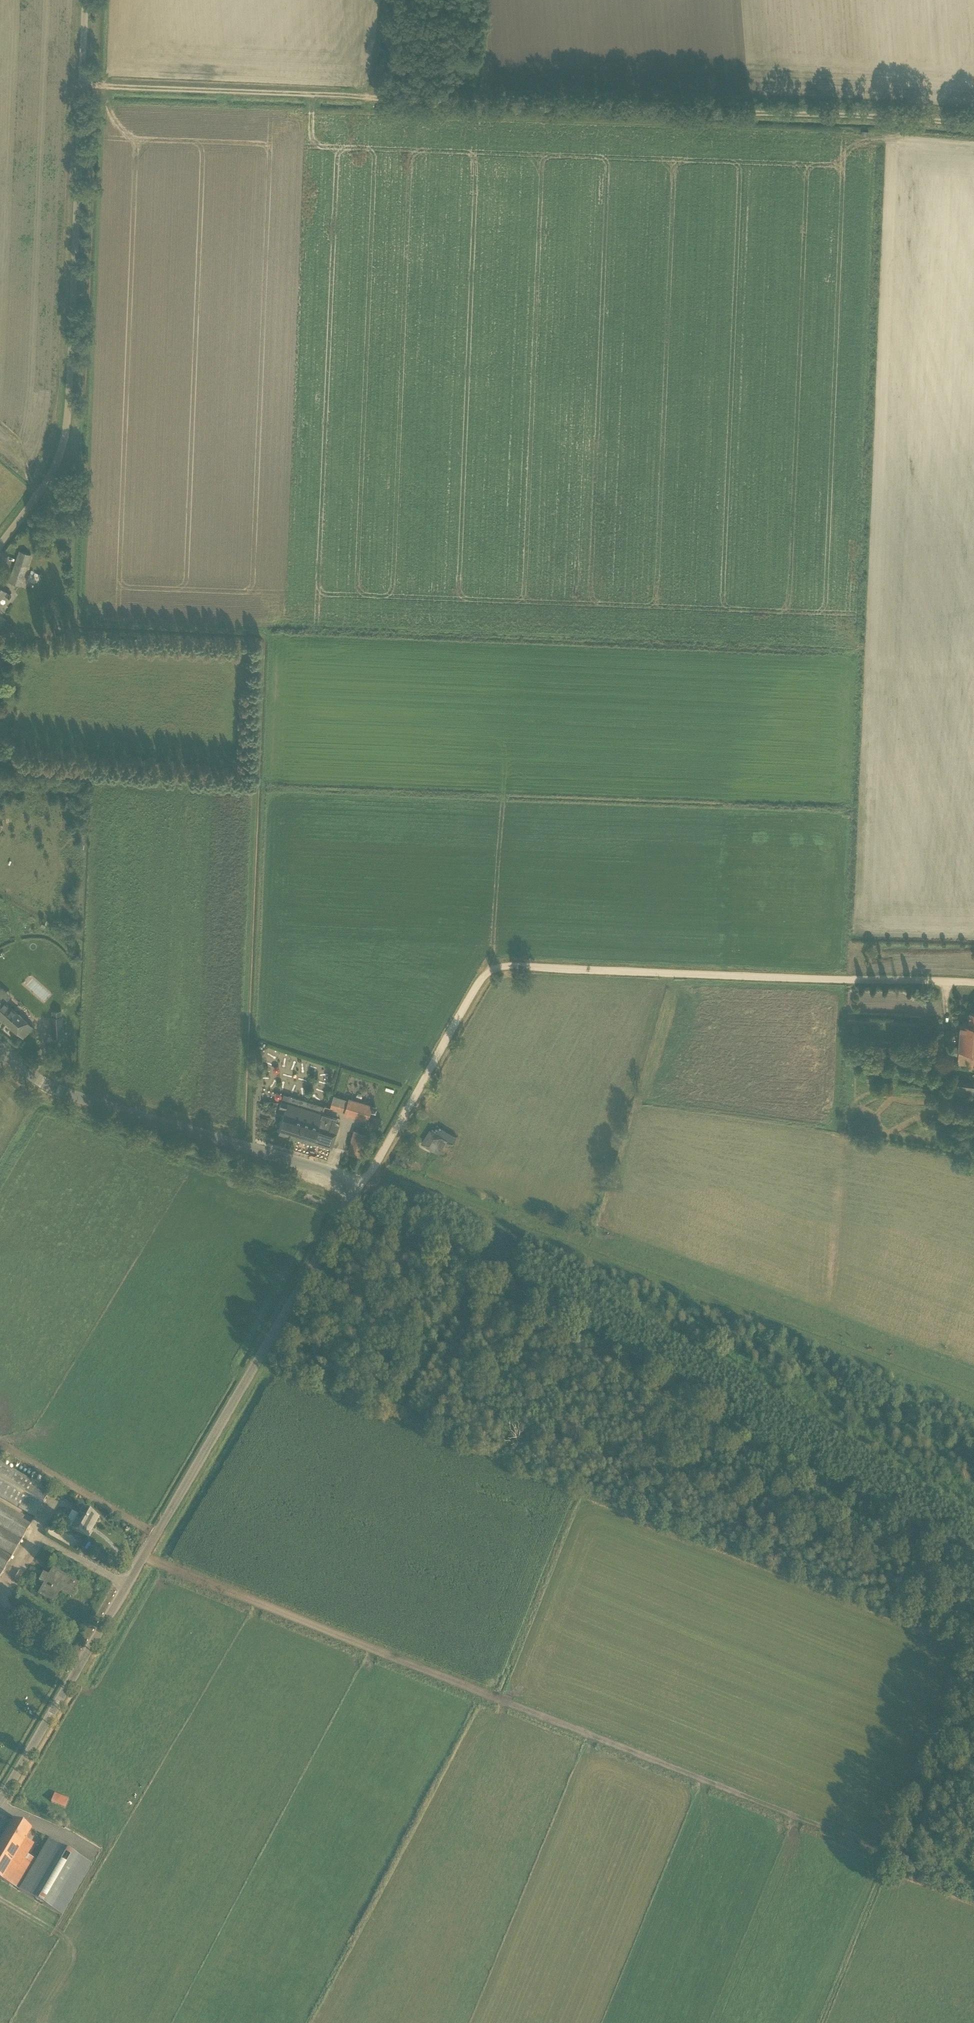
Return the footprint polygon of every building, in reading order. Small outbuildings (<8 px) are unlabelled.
[(8,582),(19,585),(30,554),(19,550),(8,582)] [(1,595),(7,600),(11,594),(5,590),(5,589),(0,585),(0,596),(1,595)] [(30,1030),(33,1026),(0,997),(0,1017),(23,1038),(30,1030)] [(963,1023),(961,1022),(958,1059),(973,1060),(973,1011),(970,1011),(969,1020),(963,1020),(963,1023)] [(64,1022),(64,1015),(54,1015),(54,1023),(64,1022)] [(953,1081),(953,1090),(973,1091),(973,1082),(953,1081)] [(344,1112),(357,1117),(367,1120),(371,1105),(348,1098),(333,1094),(329,1107),(344,1112)] [(284,1112),(278,1131),(313,1141),(331,1146),(336,1131),(329,1129),(333,1116),(322,1113),(324,1106),(288,1096),(286,1102),(280,1100),(277,1110),(284,1112)] [(366,1134),(362,1133),(354,1130),(348,1151),(360,1154),(366,1134)] [(447,1140),(440,1135),(431,1130),(423,1143),(439,1153),(447,1140)] [(405,1158),(410,1161),(415,1153),(410,1150),(405,1158)] [(50,1492),(0,1464),(0,1498),(34,1518),(50,1492)] [(30,1525),(0,1508),(0,1578),(30,1525)] [(64,1525),(79,1533),(88,1538),(99,1519),(82,1509),(78,1515),(71,1512),(64,1525)] [(53,1570),(49,1577),(43,1574),(39,1581),(45,1584),(39,1595),(53,1603),(62,1588),(72,1594),(78,1584),(53,1570)] [(51,1803),(60,1807),(65,1808),(68,1799),(55,1794),(51,1803)] [(27,1855),(34,1845),(24,1839),(30,1829),(14,1820),(0,1844),(0,1879),(10,1885),(27,1855)] [(49,1840),(37,1861),(20,1891),(62,1916),(92,1865),(49,1840)]
